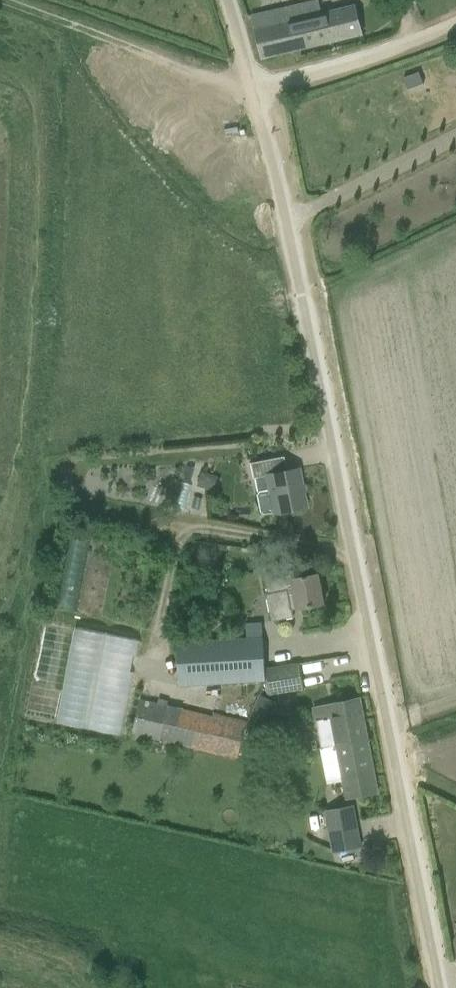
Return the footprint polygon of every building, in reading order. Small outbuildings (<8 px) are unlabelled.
[(362,34),(355,4),(321,12),(319,1),(253,17),(263,58),(362,34)] [(404,78),(408,90),(424,84),(420,72),(404,78)] [(274,514),(305,508),(298,469),(286,471),(283,457),(249,463),(252,479),(266,476),(269,490),(258,492),(256,494),(260,513),(263,514),(274,513),(274,514)] [(216,476),(201,471),(196,485),(212,490),(216,476)] [(295,610),(324,604),(318,575),(299,578),(297,567),(265,573),(269,593),(267,593),(272,622),(291,618),(290,611),(295,610)] [(123,734),(139,636),(41,621),(25,718),(123,734)] [(178,642),(180,686),(267,681),(264,637),(178,642)] [(267,667),(271,695),(304,690),(299,663),(267,667)] [(238,758),(239,755),(247,723),(214,714),(213,716),(168,705),(169,703),(157,700),(157,702),(141,698),(131,739),(150,743),(152,737),(160,739),(238,758)] [(336,745),(336,746),(368,740),(360,698),(313,708),(321,749),(336,745)] [(275,747),(285,754),(292,744),(282,737),(275,747)] [(336,746),(346,799),(378,793),(368,740),(336,746)] [(334,852),(361,847),(353,806),(326,812),(334,852)]
